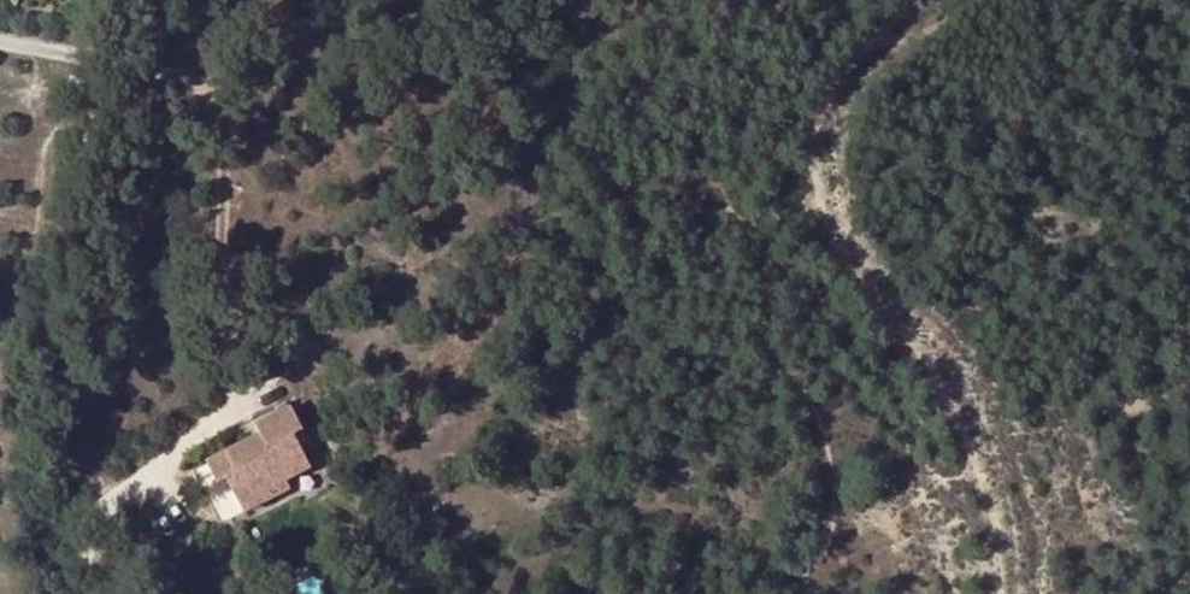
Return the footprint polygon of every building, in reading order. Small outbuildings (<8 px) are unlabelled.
[(286,479),(310,467),(293,432),(301,427),(290,407),(255,425),(260,434),(205,463),(217,484),(225,478),(243,512),(291,489),(286,479)] [(243,512),(225,478),(217,484),(205,463),(201,465),(230,519),(243,512)]
